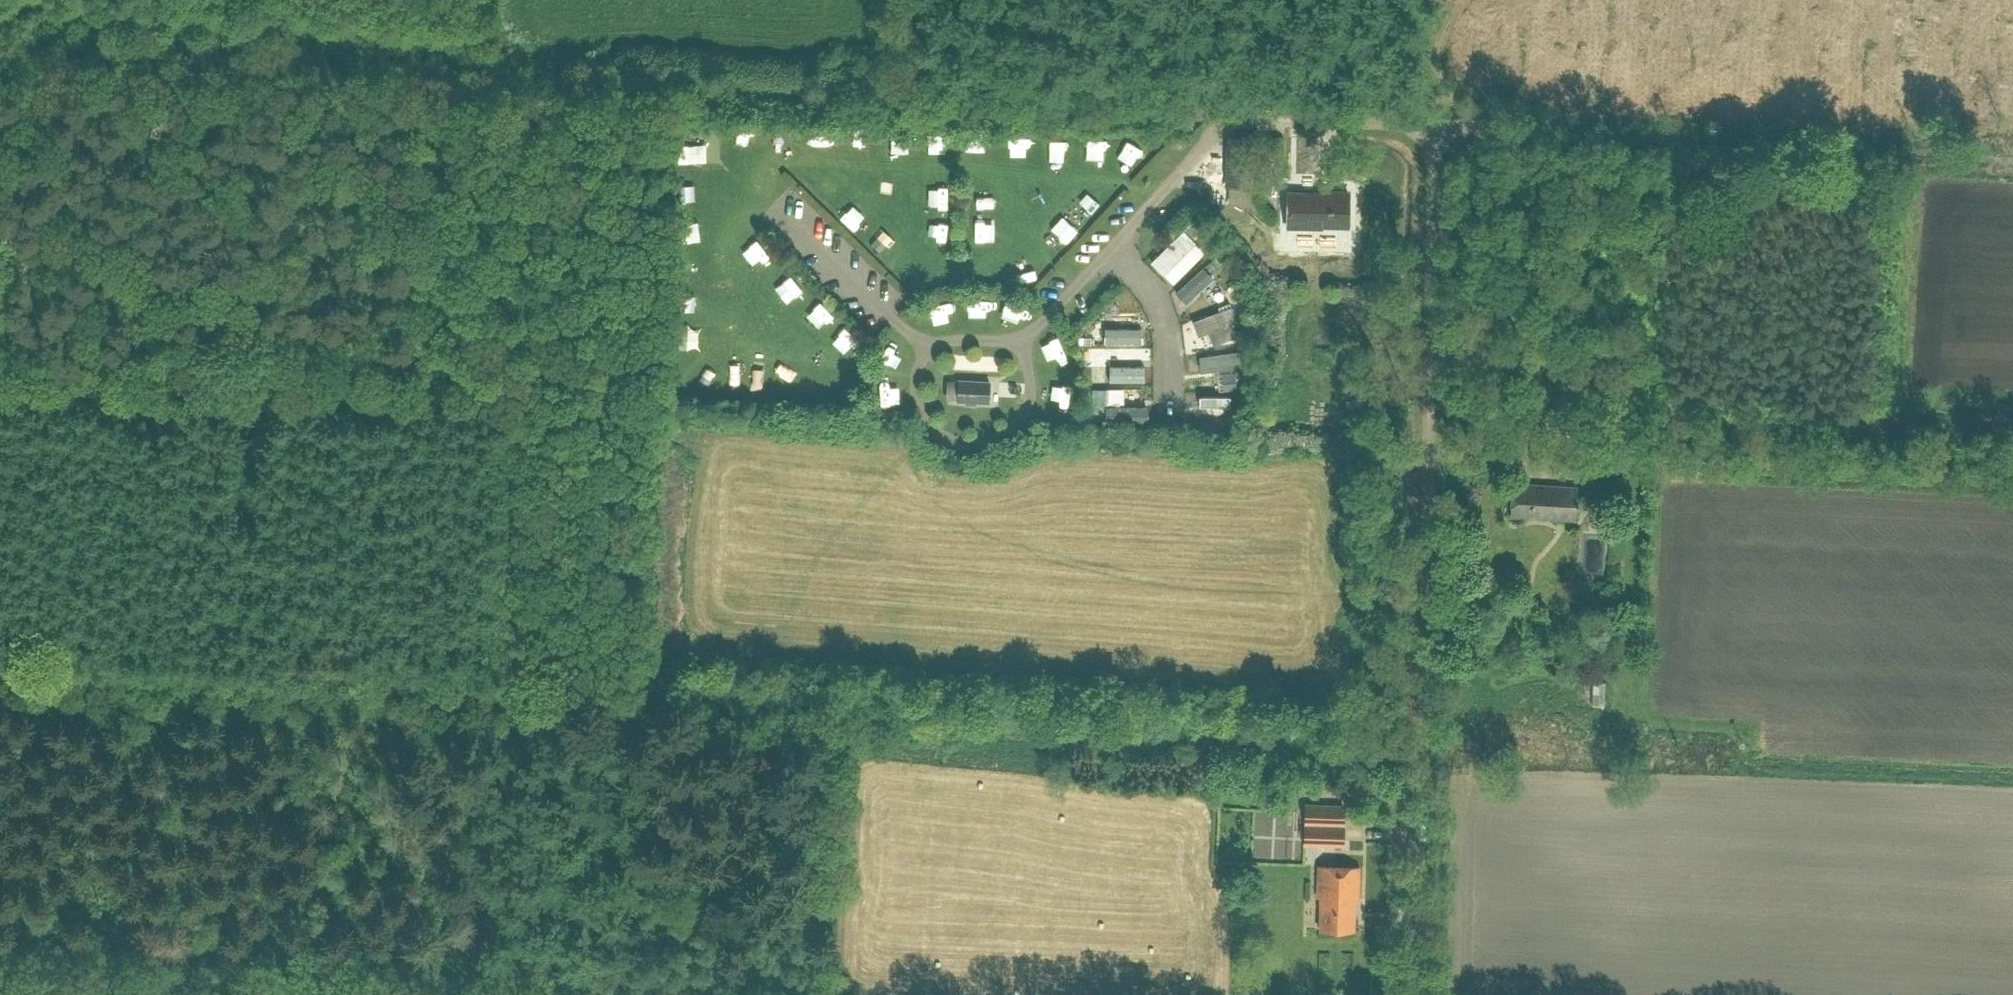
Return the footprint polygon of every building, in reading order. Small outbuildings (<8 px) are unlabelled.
[(874,155),(875,125),(857,124),(855,154),(874,155)] [(1051,132),(1049,147),(1069,149),(1070,134),(1051,132)] [(1087,139),(1087,161),(1103,161),(1103,139),(1087,139)] [(1127,153),(1147,152),(1146,139),(1126,140),(1127,153)] [(830,206),(842,191),(826,177),(813,191),(830,206)] [(1095,187),(1082,199),(1099,217),(1112,205),(1095,187)] [(1333,193),(1333,194),(1289,193),(1288,226),(1328,227),(1328,225),(1348,225),(1349,193),(1333,193)] [(902,276),(912,289),(930,276),(920,263),(902,276)] [(958,377),(957,398),(988,399),(989,379),(958,377)] [(1574,520),(1576,486),(1513,483),(1511,516),(1574,520)] [(1344,826),(1306,826),(1305,846),(1344,847),(1344,826)] [(1359,898),(1360,866),(1319,865),(1318,898),(1321,898),(1320,928),(1355,929),(1356,898),(1359,898)]
